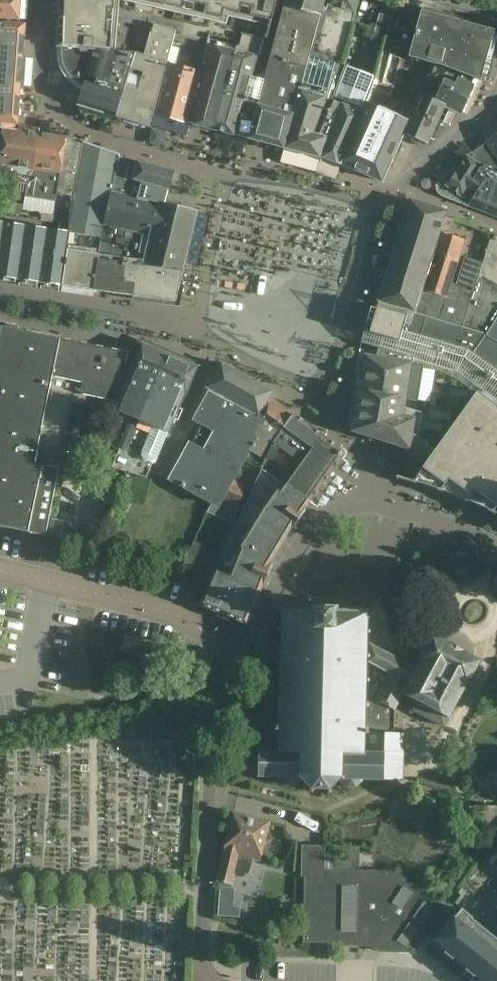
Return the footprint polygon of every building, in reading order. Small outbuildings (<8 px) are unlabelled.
[(20,19),(21,0),(0,0),(0,17),(20,19)] [(57,45),(136,52),(137,49),(146,52),(152,31),(117,24),(119,0),(58,0),(57,45)] [(117,24),(152,31),(153,28),(174,34),(171,45),(205,54),(209,40),(220,43),(238,47),(242,34),(265,41),(266,39),(267,39),(277,0),(119,0),(117,24)] [(283,146),(321,157),(327,136),(313,132),(324,100),(326,100),(335,74),(358,0),(323,0),(319,15),(320,15),(307,63),(283,146)] [(319,15),(323,0),(285,0),(284,5),(319,15)] [(380,15),(392,19),(393,19),(396,7),(384,3),(380,15)] [(319,15),(284,5),(269,60),(263,80),(264,80),(249,138),(283,146),(307,63),(320,15),(319,15)] [(422,11),(415,38),(410,57),(432,63),(446,67),(474,78),(482,81),(495,31),(422,11)] [(17,130),(20,89),(25,89),(27,55),(23,55),(25,25),(20,25),(20,19),(0,17),(0,129),(17,130)] [(126,84),(116,115),(150,126),(153,114),(166,64),(171,65),(195,72),(196,67),(201,68),(205,54),(200,53),(171,45),(174,34),(153,28),(152,31),(146,52),(137,49),(136,52),(126,84)] [(361,63),(369,33),(357,29),(349,59),(361,63)] [(242,34),(238,47),(216,128),(236,133),(235,134),(249,138),(264,80),(263,80),(252,76),(256,65),(258,66),(265,41),(242,34)] [(216,128),(238,47),(220,43),(209,40),(205,54),(201,68),(196,67),(195,72),(193,78),(198,79),(188,118),(191,118),(189,124),(208,129),(209,125),(216,128)] [(126,84),(136,52),(57,45),(57,46),(56,45),(56,48),(62,49),(62,55),(63,61),(65,67),(68,72),(72,77),(77,81),(82,84),(83,85),(85,81),(112,89),(114,80),(126,84)] [(428,72),(418,93),(420,94),(434,101),(428,116),(439,120),(446,105),(459,112),(461,113),(474,85),(471,84),(474,78),(446,67),(432,63),(428,72)] [(166,64),(153,114),(189,124),(191,118),(188,118),(198,79),(193,78),(195,72),(166,64)] [(343,70),(337,68),(335,74),(326,100),(324,100),(313,132),(327,136),(321,157),(341,163),(367,100),(368,101),(372,90),(372,88),(374,83),(376,76),(346,65),(345,65),(343,70)] [(116,115),(126,84),(114,80),(112,89),(85,81),(83,85),(78,104),(116,115)] [(420,94),(418,93),(390,80),(384,95),(372,90),(368,101),(367,100),(341,163),(381,180),(403,132),(420,94)] [(434,101),(420,94),(403,132),(428,144),(439,120),(428,116),(434,101)] [(17,130),(0,129),(0,172),(13,174),(12,182),(27,184),(33,169),(39,134),(17,131),(17,130)] [(472,151),(475,155),(490,165),(492,169),(496,172),(496,133),(479,146),(472,151)] [(25,195),(24,197),(56,201),(56,199),(57,193),(66,139),(66,137),(39,134),(33,169),(27,184),(25,195)] [(57,193),(74,196),(83,142),(66,139),(57,193)] [(113,191),(120,156),(121,155),(83,142),(74,196),(70,224),(68,232),(71,232),(103,238),(104,238),(107,225),(113,191)] [(475,155),(471,158),(466,155),(465,158),(463,157),(439,177),(436,181),(435,185),(436,189),(438,193),(442,195),(468,205),(481,186),(489,191),(496,178),(496,172),(492,169),(490,165),(475,155)] [(120,156),(113,191),(164,203),(168,189),(169,189),(174,171),(141,162),(120,156)] [(489,191),(481,186),(468,205),(496,216),(496,178),(489,191)] [(164,203),(113,191),(107,225),(146,234),(141,255),(147,257),(145,266),(183,271),(185,263),(196,265),(208,214),(197,211),(164,203)] [(431,263),(445,217),(447,212),(411,200),(395,250),(398,251),(401,254),(431,263)] [(453,220),(445,217),(431,263),(428,272),(452,280),(464,241),(448,236),(453,220)] [(69,246),(71,232),(68,232),(70,224),(60,222),(59,231),(0,222),(0,274),(17,277),(17,279),(21,280),(21,277),(38,280),(38,282),(42,283),(43,281),(60,283),(60,286),(63,286),(69,246)] [(146,234),(107,225),(104,238),(103,238),(99,259),(101,259),(141,265),(145,266),(147,257),(141,255),(146,234)] [(103,238),(71,232),(69,246),(63,286),(66,286),(66,284),(74,285),(74,288),(76,288),(77,285),(89,287),(89,290),(96,291),(101,259),(99,259),(103,238)] [(483,264),(474,291),(496,304),(496,239),(494,239),(492,239),(491,240),(490,241),(489,242),(483,264)] [(395,250),(379,302),(486,335),(496,342),(496,304),(474,291),(456,285),(451,283),(452,280),(428,272),(431,263),(401,254),(398,251),(395,250)] [(456,285),(474,291),(483,264),(465,258),(456,285)] [(141,265),(101,259),(96,291),(137,297),(177,302),(184,272),(183,271),(145,266),(141,265)] [(486,335),(379,302),(377,309),(379,309),(377,316),(376,318),(376,320),(376,321),(377,323),(378,325),(379,326),(380,327),(382,328),(384,329),(386,330),(383,339),(378,357),(413,363),(413,365),(425,367),(420,401),(426,402),(423,422),(439,424),(447,428),(426,464),(418,460),(409,473),(447,486),(472,496),(496,507),(496,342),(486,335)] [(42,465),(34,463),(60,337),(1,325),(0,330),(0,527),(28,533),(42,465)] [(34,463),(42,465),(58,469),(64,440),(72,401),(114,410),(125,364),(127,351),(60,337),(34,463)] [(133,366),(125,364),(114,410),(113,419),(116,420),(107,443),(119,448),(111,467),(147,477),(153,462),(154,462),(185,391),(197,366),(166,353),(143,343),(133,366)] [(406,453),(418,460),(426,464),(447,428),(439,424),(423,422),(426,402),(420,401),(425,367),(413,365),(413,363),(378,357),(366,355),(353,426),(356,431),(357,433),(408,448),(406,453)] [(219,506),(222,500),(233,479),(250,449),(251,449),(260,431),(267,421),(259,415),(269,396),(271,392),(269,388),(222,362),(208,386),(210,387),(193,419),(200,424),(192,443),(190,443),(170,479),(219,506)] [(270,445),(294,414),(269,396),(259,415),(267,421),(260,431),(251,449),(261,455),(267,444),(270,445)] [(99,419),(81,411),(75,425),(94,433),(99,419)] [(321,435),(294,414),(270,445),(265,456),(263,461),(247,497),(247,498),(280,519),(291,503),(284,498),(288,492),(283,488),(321,435)] [(280,519),(247,498),(211,578),(200,605),(247,624),(263,583),(264,584),(272,564),(270,563),(291,527),(293,528),(305,510),(304,509),(345,452),(321,435),(283,488),(288,492),(284,498),(291,503),(280,519)] [(58,469),(42,465),(28,533),(45,536),(58,469)] [(144,503),(151,479),(132,474),(125,497),(144,503)] [(233,479),(222,500),(237,507),(247,485),(233,479)] [(197,566),(204,545),(191,541),(184,561),(197,566)] [(403,692),(417,664),(414,661),(413,662),(412,664),(368,640),(368,633),(370,633),(370,628),(368,628),(368,615),(369,615),(369,613),(369,612),(367,611),(367,610),(363,611),(346,611),(346,610),(337,610),(337,605),(330,605),(330,607),(312,606),(312,610),(304,610),(303,610),(286,610),(286,609),(282,610),(282,611),(280,611),(280,615),(282,615),(281,627),(278,627),(278,631),(282,632),(281,651),(278,651),(277,680),(280,680),(280,700),(266,700),(265,749),(259,749),(258,776),(280,776),(280,779),(285,785),(294,785),(302,778),(310,788),(309,790),(312,792),(314,789),(326,789),(329,792),(331,790),(330,788),(340,779),(346,786),(355,786),(362,781),(362,778),(402,779),(403,732),(394,732),(395,708),(403,692)] [(432,635),(417,664),(403,692),(418,700),(414,709),(444,725),(448,716),(450,717),(480,660),(432,635)] [(148,645),(124,636),(119,650),(143,659),(148,645)] [(269,821),(233,813),(217,880),(232,883),(234,876),(243,878),(250,873),(254,859),(260,860),(269,821)] [(324,845),(323,845),(301,845),(301,878),(304,878),(303,940),(303,943),(341,943),(348,943),(372,944),(377,947),(382,951),(384,953),(415,953),(437,922),(442,915),(448,907),(446,907),(428,894),(394,870),(372,870),(324,869),(324,845)] [(232,914),(232,887),(217,887),(217,914),(232,914)] [(472,919),(473,918),(462,909),(456,916),(454,915),(434,941),(468,968),(466,970),(475,977),(476,975),(484,980),(496,980),(496,939),(472,919)]
